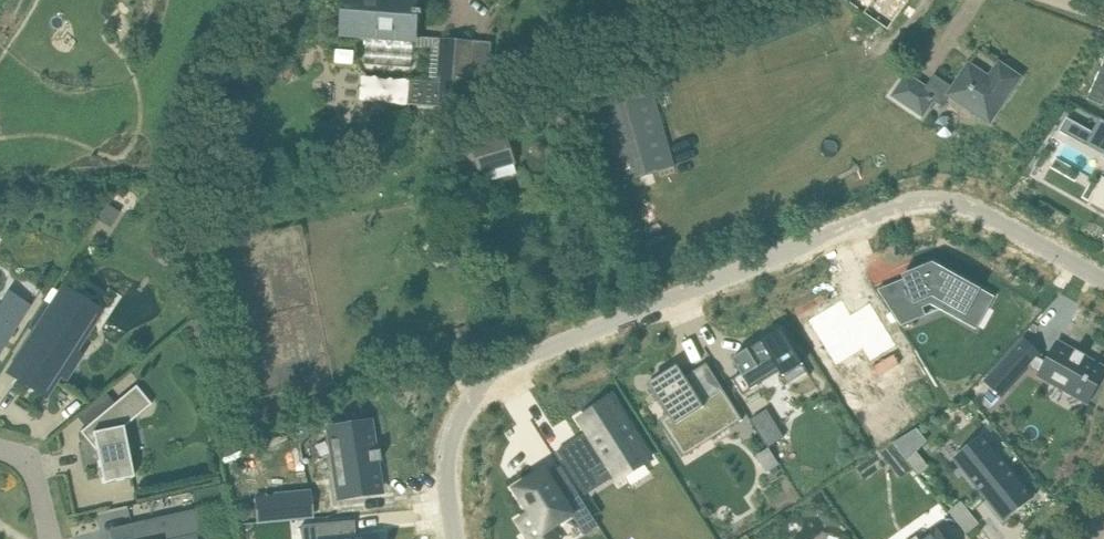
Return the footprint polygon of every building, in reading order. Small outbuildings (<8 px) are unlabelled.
[(423,47),(423,39),(420,38),(423,10),(418,9),(419,0),(345,0),(342,37),(366,39),(364,62),(421,67),(423,47)] [(909,0),(851,0),(850,2),(888,29),(909,0)] [(423,39),(423,47),(432,48),(432,56),(441,57),(437,108),(473,111),(474,89),(489,90),(492,42),(441,39),(441,40),(423,39)] [(934,75),(926,87),(938,95),(933,101),(946,110),(955,98),(990,122),(1009,95),(1021,77),(999,62),(993,71),(989,76),(969,63),(956,81),(952,87),(934,75)] [(1089,98),(1103,104),(1103,103),(1103,62),(1089,98)] [(361,99),(409,101),(410,76),(362,74),(361,99)] [(907,74),(891,96),(922,117),(933,101),(938,95),(926,87),(907,74)] [(618,184),(676,167),(651,82),(593,99),(618,184)] [(1086,142),(1103,152),(1103,120),(1100,118),(1086,142)] [(1067,135),(1074,123),(1067,119),(1060,131),(1067,135)] [(480,174),(483,174),(485,181),(517,173),(505,126),(470,136),(480,174)] [(105,223),(108,218),(114,222),(120,213),(105,204),(96,218),(105,223)] [(919,268),(920,272),(905,278),(911,295),(888,305),(901,326),(927,315),(922,303),(931,299),(965,318),(982,289),(934,262),(919,268)] [(32,305),(30,304),(28,306),(9,293),(0,307),(0,354),(32,305)] [(842,299),(808,320),(836,366),(861,350),(863,349),(870,361),(897,345),(869,301),(850,312),(842,299)] [(55,369),(63,374),(75,356),(67,351),(84,325),(57,308),(28,352),(34,356),(20,377),(41,390),(55,369)] [(734,358),(733,359),(742,373),(733,378),(744,395),(763,383),(781,371),(788,383),(808,370),(782,329),(750,349),(750,348),(747,350),(747,351),(740,356),(735,359),(734,358)] [(986,380),(1003,395),(1029,367),(1042,373),(1040,375),(1087,402),(1103,372),(1103,368),(1085,357),(1075,351),(1059,343),(1048,362),(1039,357),(1040,355),(1024,340),(986,380)] [(678,366),(648,385),(658,399),(660,398),(672,416),(663,422),(677,442),(704,426),(712,438),(740,420),(740,421),(743,419),(723,388),(721,389),(722,390),(710,398),(693,373),(686,378),(678,366)] [(103,483),(133,477),(123,427),(151,404),(136,385),(80,431),(96,450),(103,483)] [(573,441),(558,451),(582,489),(597,479),(592,471),(609,460),(618,475),(620,479),(650,460),(611,400),(582,418),(590,430),(593,436),(577,446),(573,441)] [(768,447),(784,437),(767,410),(751,420),(768,447)] [(377,449),(373,449),(370,421),(327,426),(336,495),(378,490),(374,461),(379,461),(377,449)] [(313,432),(287,439),(298,478),(324,470),(313,432)] [(984,435),(964,452),(977,469),(970,475),(994,506),(1005,519),(1010,515),(1034,496),(1021,481),(1012,469),(984,435)] [(277,442),(250,450),(257,476),(284,468),(277,442)] [(768,447),(758,454),(768,469),(778,463),(768,447)] [(914,449),(905,457),(908,460),(919,474),(928,467),(916,452),(914,449)] [(516,488),(530,513),(525,516),(520,519),(532,538),(550,538),(545,532),(553,528),(573,515),(584,534),(599,524),(579,492),(565,500),(549,474),(546,469),(516,488)] [(294,492),(255,496),(257,522),(297,518),(294,492)] [(961,503),(950,512),(967,533),(978,523),(961,503)] [(193,537),(202,535),(196,508),(131,523),(134,538),(194,538),(193,537)] [(599,508),(592,512),(604,530),(611,526),(599,508)] [(301,525),(302,538),(374,538),(374,534),(354,536),(354,533),(349,533),(348,525),(348,523),(353,523),(353,521),(301,525)] [(938,530),(925,538),(944,538),(938,530)]
